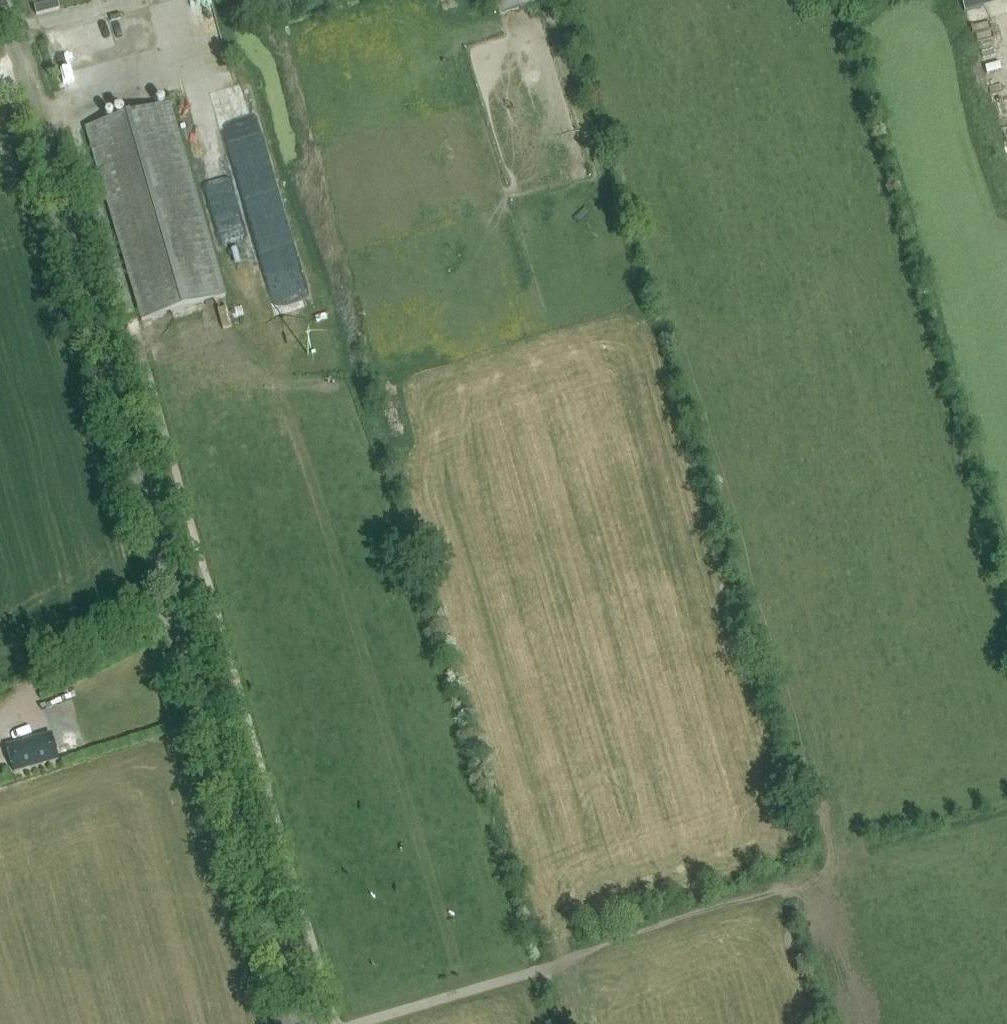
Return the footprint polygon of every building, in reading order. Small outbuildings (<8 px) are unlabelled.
[(64,6),(62,0),(37,0),(42,14),(64,6)] [(498,15),(541,4),(540,0),(494,0),(498,15)] [(970,9),(999,0),(967,0),(970,9)] [(89,29),(70,35),(73,44),(92,38),(89,29)] [(227,296),(171,103),(86,128),(142,321),(227,296)] [(252,208),(280,313),(313,305),(284,199),(252,208)] [(0,752),(0,764),(4,778),(48,765),(41,740),(0,752)]
